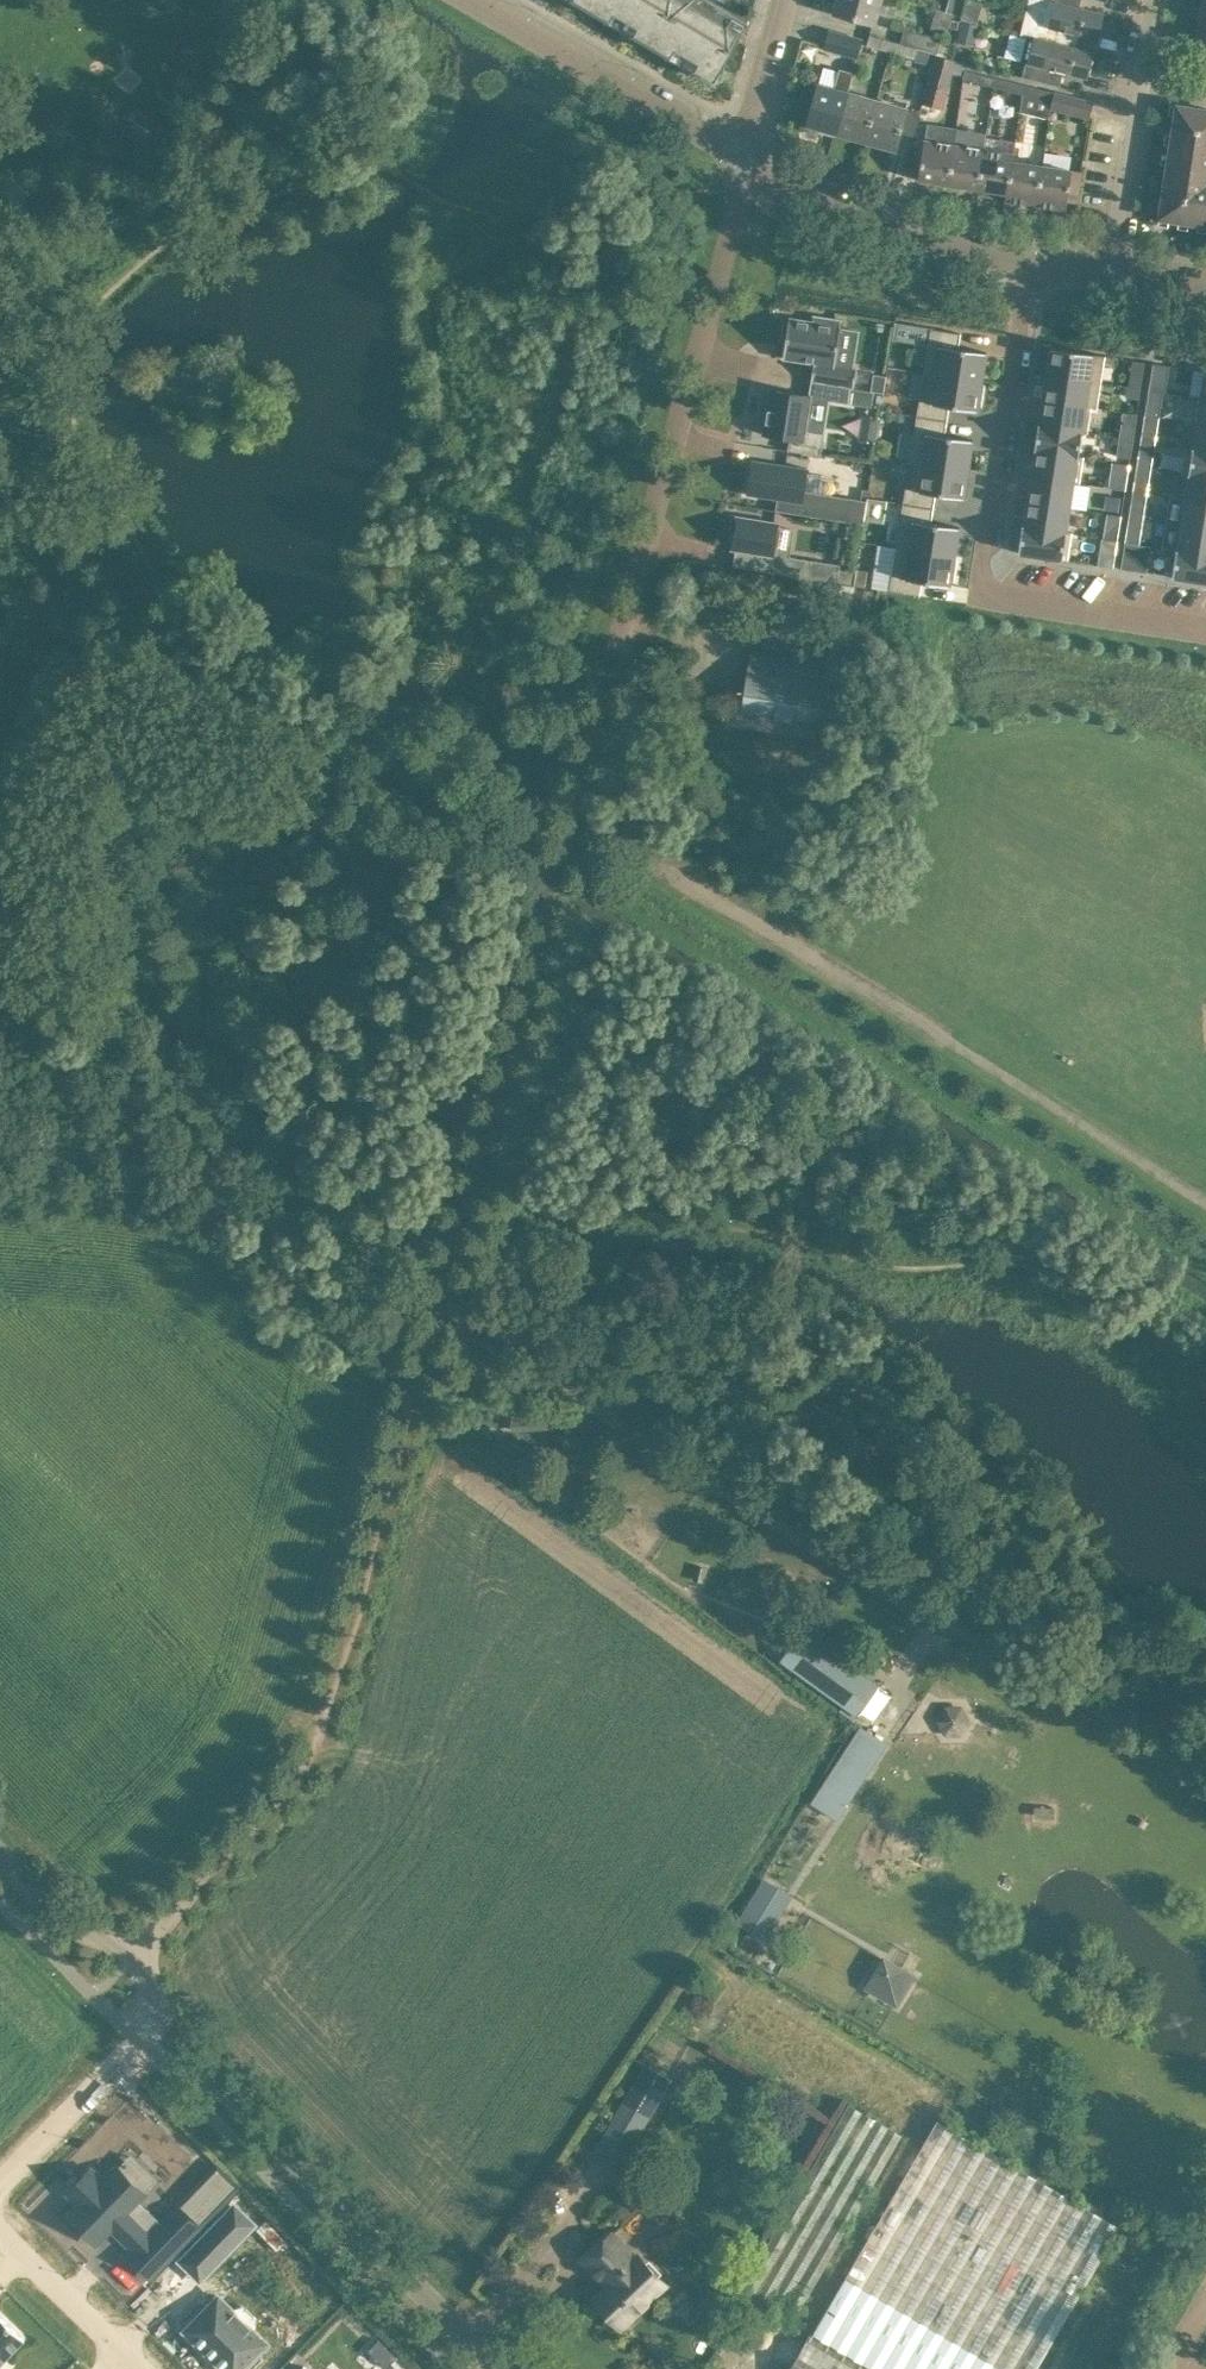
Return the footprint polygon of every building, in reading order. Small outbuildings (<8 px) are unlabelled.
[(606,17),(603,21),(635,40),(638,35),(667,52),(664,57),(696,75),(698,71),(714,80),(716,77),(721,78),(724,66),(723,65),(749,20),(714,0),(577,0),(606,17)] [(881,0),(839,0),(835,12),(858,18),(875,23),(881,0)] [(946,11),(959,15),(962,1),(958,0),(948,0),(946,11)] [(1027,36),(1027,35),(1069,46),(1069,45),(1073,32),(1097,38),(1103,12),(1079,6),(1052,0),(1029,0),(1021,34),(1027,36)] [(1199,16),(1205,17),(1205,0),(1201,0),(1201,4),(1194,3),(1193,9),(1191,9),(1190,15),(1199,16)] [(956,30),(959,15),(946,11),(935,9),(932,24),(956,30)] [(1199,16),(1196,33),(1190,32),(1189,38),(1187,37),(1186,43),(1205,46),(1205,17),(1199,16)] [(973,44),(978,24),(962,20),(957,40),(973,44)] [(934,63),(937,54),(941,38),(905,28),(900,43),(870,34),(867,45),(934,63)] [(862,39),(830,31),(826,47),(857,56),(862,39)] [(1094,51),(1069,45),(1069,46),(1027,35),(1027,36),(1021,60),(1026,61),(1023,75),(1059,85),(1063,70),(1087,77),(1094,51)] [(955,59),(937,54),(934,63),(928,86),(946,91),(955,59)] [(818,84),(807,123),(837,131),(848,92),(848,89),(853,71),(839,67),(834,88),(818,84)] [(963,78),(993,86),(995,76),(965,69),(963,78)] [(995,76),(993,86),(1022,93),(1025,84),(995,76)] [(1022,93),(1051,100),(1052,100),(1054,91),(1025,84),(1022,93)] [(848,92),(837,131),(866,139),(877,97),(848,89),(848,92)] [(1095,101),(1054,91),(1052,100),(1051,100),(1050,107),(1063,110),(1090,117),(1095,101)] [(877,97),(866,139),(895,147),(907,105),(877,97)] [(105,114),(126,125),(133,112),(111,102),(105,114)] [(1177,104),(1159,217),(1205,224),(1205,109),(1177,104)] [(129,130),(128,133),(148,145),(152,138),(155,133),(135,121),(129,130)] [(918,178),(948,183),(954,143),(957,127),(926,122),(918,178)] [(986,136),(984,148),(978,188),(1006,192),(1007,192),(1013,160),(1016,141),(986,136)] [(954,143),(948,183),(978,188),(984,148),(954,143)] [(1007,192),(1006,192),(1005,199),(1035,204),(1042,164),(1013,160),(1007,192)] [(1042,164),(1035,204),(1066,209),(1067,200),(1077,202),(1082,171),(1042,164)] [(813,321),(789,317),(788,323),(784,323),(782,339),(786,340),(783,357),(814,362),(811,380),(813,380),(813,381),(853,386),(856,367),(835,364),(841,325),(839,325),(840,319),(814,315),(813,321)] [(930,327),(924,371),(929,372),(929,371),(982,379),(986,351),(958,346),(960,332),(930,327)] [(1104,356),(1052,347),(1048,372),(1100,381),(1104,356)] [(1153,362),(1150,380),(1167,383),(1169,365),(1153,362)] [(919,398),(917,414),(947,419),(949,405),(977,409),(978,404),(981,405),(984,383),(981,383),(982,380),(982,379),(929,371),(929,372),(925,399),(919,398)] [(872,372),(870,389),(883,391),(885,373),(872,372)] [(1100,381),(1048,372),(1044,398),(1090,405),(1096,406),(1100,381)] [(1130,375),(1129,385),(1141,387),(1143,377),(1130,375)] [(1127,385),(1125,396),(1139,398),(1141,387),(1129,385),(1127,385)] [(810,395),(770,389),(763,433),(789,437),(787,449),(820,454),(824,432),(805,429),(810,395)] [(1189,394),(1185,421),(1198,423),(1205,424),(1205,396),(1202,396),(1189,394)] [(1148,397),(1145,414),(1159,417),(1162,399),(1148,397)] [(1090,405),(1044,398),(1040,424),(1080,430),(1086,431),(1090,405)] [(862,413),(860,425),(876,428),(878,416),(862,413)] [(917,416),(910,458),(916,459),(916,458),(960,465),(968,467),(973,438),(945,434),(947,421),(947,419),(917,414),(917,416)] [(1145,414),(1142,430),(1157,432),(1159,417),(1145,414)] [(1198,423),(1194,447),(1205,449),(1205,424),(1198,423)] [(1080,430),(1040,424),(1036,448),(1076,455),(1080,430)] [(1120,436),(1133,438),(1135,426),(1123,424),(1122,424),(1120,436)] [(1120,436),(1117,454),(1130,456),(1133,438),(1120,436)] [(1186,446),(1182,472),(1189,473),(1205,475),(1205,449),(1194,447),(1186,446)] [(1076,455),(1036,448),(1032,474),(1073,481),(1079,482),(1083,456),(1076,455)] [(1140,448),(1137,465),(1151,467),(1154,450),(1140,448)] [(906,486),(903,501),(933,506),(935,492),(964,497),(968,467),(960,465),(916,458),(916,459),(911,487),(906,486)] [(808,468),(752,459),(746,493),(777,498),(776,509),(863,523),(867,500),(804,490),(808,468)] [(1112,461),(1110,472),(1128,475),(1129,463),(1112,461)] [(1137,465),(1134,481),(1149,483),(1151,467),(1137,465)] [(1189,473),(1185,498),(1205,501),(1205,475),(1189,473)] [(1073,481),(1032,474),(1028,499),(1069,506),(1073,481)] [(1106,494),(1104,508),(1118,510),(1120,496),(1106,494)] [(1185,498),(1181,523),(1205,527),(1205,501),(1185,498)] [(1069,506),(1028,499),(1024,525),(1065,531),(1069,506)] [(1132,499),(1129,515),(1143,518),(1146,501),(1132,499)] [(903,503),(897,545),(955,554),(959,526),(931,521),(933,508),(933,506),(903,501),(903,503)] [(1107,512),(1103,537),(1104,537),(1117,539),(1121,514),(1107,512)] [(736,519),(732,518),(730,534),(734,534),(732,548),(760,552),(757,569),(837,581),(840,563),(774,553),(779,522),(737,515),(736,519)] [(1129,515),(1127,532),(1141,534),(1143,518),(1129,515)] [(1181,523),(1177,549),(1205,553),(1205,527),(1181,523)] [(1065,531),(1024,525),(1020,550),(1067,557),(1071,532),(1065,531)] [(1104,537),(1100,564),(1113,566),(1117,539),(1104,537)] [(1125,541),(1121,567),(1146,571),(1150,545),(1139,543),(1125,541)] [(877,546),(871,587),(890,590),(920,594),(922,580),(950,584),(951,579),(954,580),(957,558),(954,558),(955,555),(955,554),(897,545),(896,546),(896,549),(877,546)] [(1177,549),(1173,574),(1205,579),(1205,553),(1177,549)] [(836,663),(774,653),(750,650),(741,710),(774,715),(774,717),(793,720),(794,718),(827,723),(836,663)] [(878,1683),(802,1627),(780,1657),(857,1714),(878,1683)] [(885,1739),(860,1724),(812,1806),(836,1821),(885,1739)] [(793,1894),(764,1876),(736,1921),(766,1939),(793,1894)] [(917,1973),(884,1954),(864,1987),(898,2006),(917,1973)] [(598,2145),(622,2160),(670,2077),(646,2063),(598,2145)] [(751,2270),(739,2290),(792,2321),(804,2301),(904,2131),(850,2101),(751,2270)] [(812,2333),(874,2368),(1034,2368),(1120,2223),(937,2117),(812,2333)] [(90,2170),(66,2194),(78,2205),(68,2216),(95,2242),(124,2213),(148,2236),(127,2257),(148,2277),(197,2227),(177,2207),(161,2223),(137,2200),(142,2195),(115,2168),(102,2182),(90,2170)] [(234,2203),(179,2260),(199,2280),(254,2223),(234,2203)] [(613,2231),(600,2244),(583,2260),(606,2284),(593,2296),(621,2326),(666,2282),(638,2253),(636,2255),(613,2231)] [(184,2330),(203,2348),(205,2346),(215,2356),(213,2358),(225,2368),(239,2368),(265,2342),(253,2330),(256,2320),(240,2304),(229,2307),(217,2296),(184,2330)] [(24,2338),(0,2314),(0,2363),(24,2338)] [(791,2365),(788,2368),(874,2368),(812,2333),(810,2332),(791,2365)] [(379,2337),(368,2349),(386,2366),(397,2355),(379,2337)]
